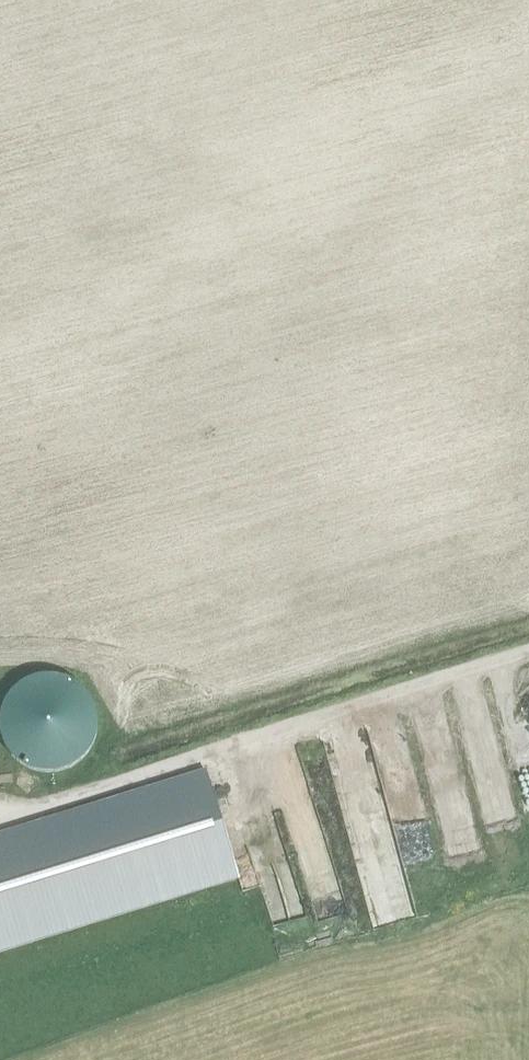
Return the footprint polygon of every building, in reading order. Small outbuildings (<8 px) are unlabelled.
[(129,794),(0,833),(0,952),(238,878),(205,770),(129,794)] [(349,909),(342,886),(311,895),(317,918),(349,909)]
